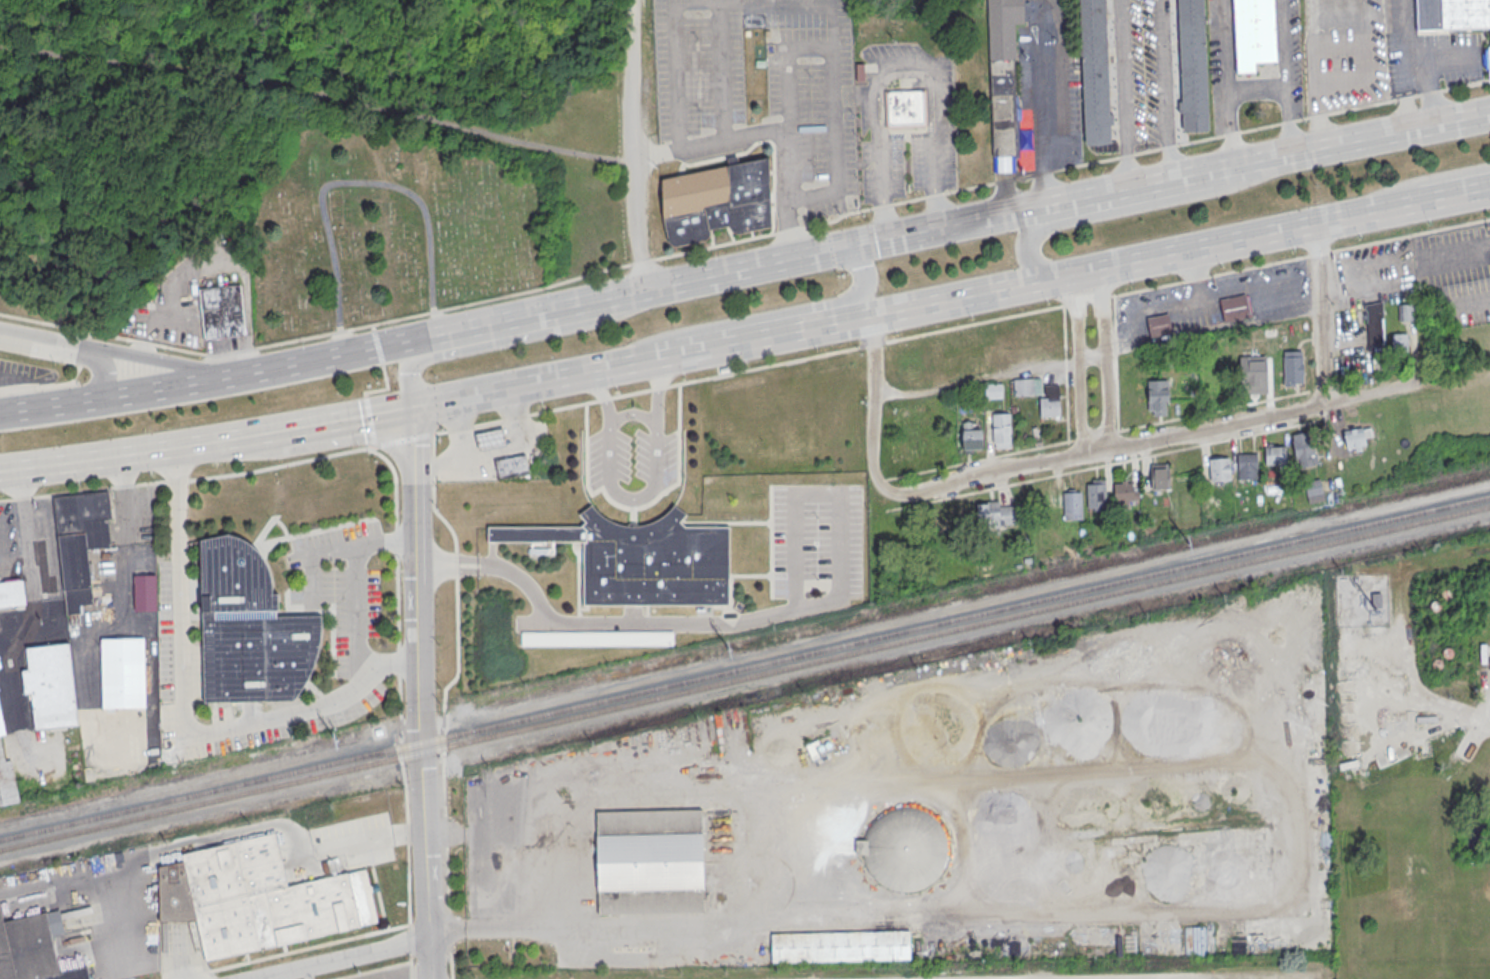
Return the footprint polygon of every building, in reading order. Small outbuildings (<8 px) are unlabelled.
[(1018,171),(1014,23),(1024,23),(1024,0),(988,0),(993,172),(1018,171)] [(1083,144),(1095,145),(1095,152),(1117,151),(1117,142),(1110,143),(1104,0),(1077,0),(1083,144)] [(1182,131),(1177,0),(1203,0),(1208,130),(1182,131)] [(1236,72),(1255,71),(1254,61),(1277,60),(1274,0),(1232,0),(1236,72)] [(1416,30),(1415,0),(1489,0),(1489,47),(1489,28),(1416,30)] [(885,91),(926,89),(928,130),(888,132),(885,91)] [(662,179),(664,218),(668,240),(671,245),(677,246),(705,240),(709,237),(710,230),(729,226),(733,232),(739,233),(772,226),(769,157),(662,179)] [(246,333),(240,284),(199,288),(204,338),(246,333)] [(1219,300),(1244,295),(1249,318),(1223,323),(1219,300)] [(1364,305),(1382,301),(1384,344),(1367,348),(1366,311),(1364,311),(1364,305)] [(1397,305),(1414,304),(1415,321),(1398,322),(1397,305)] [(1146,318),(1168,314),(1172,334),(1150,338),(1146,318)] [(1392,335),(1407,335),(1407,358),(1403,358),(1403,363),(1392,363),(1392,335)] [(1282,352),(1283,384),(1303,384),(1302,351),(1282,352)] [(1239,357),(1240,395),(1267,394),(1266,356),(1239,357)] [(1013,380),(1014,396),(1041,395),(1040,379),(1013,380)] [(1147,381),(1168,380),(1168,402),(1165,402),(1165,416),(1152,416),(1152,411),(1147,411),(1147,381)] [(984,385),(1001,384),(1001,399),(985,400),(984,385)] [(1058,385),(1059,416),(1040,417),(1039,399),(1044,398),(1043,386),(1058,385)] [(991,414),(1009,414),(1010,448),(994,449),(994,444),(993,444),(991,414)] [(961,423),(962,451),(981,450),(980,430),(971,430),(971,422),(961,423)] [(1343,431),(1362,428),(1365,446),(1346,449),(1343,431)] [(503,429),(474,435),(478,451),(506,446),(503,429)] [(1290,435),(1308,431),(1313,455),(1310,456),(1312,466),(1300,468),(1298,458),(1295,458),(1290,435)] [(1264,447),(1284,447),(1284,472),(1265,473),(1264,447)] [(525,454),(495,460),(499,480),(529,474),(525,454)] [(1237,454),(1256,454),(1257,479),(1238,479),(1237,454)] [(1208,457),(1221,456),(1221,459),(1228,458),(1230,480),(1210,482),(1208,457)] [(1149,465),(1168,464),(1168,490),(1150,490),(1149,465)] [(1303,482),(1318,479),(1323,501),(1308,504),(1303,482)] [(1091,480),(1105,480),(1106,508),(1087,509),(1086,485),(1091,485),(1091,480)] [(1132,483),(1132,491),(1138,491),(1138,501),(1128,501),(1128,509),(1120,509),(1120,511),(1114,512),(1113,484),(1121,484),(1121,481),(1126,481),(1126,483),(1132,483)] [(53,498),(67,616),(81,614),(80,606),(93,604),(87,550),(111,547),(108,520),(111,519),(108,492),(53,498)] [(1080,492),(1082,519),(1064,520),(1063,493),(1080,492)] [(986,502),(998,502),(998,506),(1018,506),(1018,525),(999,526),(999,529),(987,529),(987,525),(976,525),(976,505),(986,505),(986,502)] [(581,525),(585,521),(579,514),(592,504),(598,512),(608,520),(622,525),(633,525),(643,526),(654,520),(666,513),(674,504),(687,513),(680,522),(684,526),(729,526),(729,605),(582,604),(583,539),(487,539),(487,524),(581,525)] [(199,540),(203,704),(292,702),(304,688),(313,666),(320,643),(321,618),(275,618),(275,612),(278,612),(278,595),(272,595),(271,579),(267,566),(259,554),(250,544),(239,538),(228,535),(199,540)] [(156,573),(133,574),(134,610),(157,609),(156,573)] [(26,605),(23,580),(0,582),(0,608),(26,605)] [(521,632),(673,631),(673,646),(521,647),(521,632)] [(100,639),(143,638),(145,708),(102,709),(100,639)] [(25,649),(68,644),(77,726),(34,731),(25,649)] [(5,760),(1,735),(5,734),(0,702),(0,805),(19,802),(12,759),(5,760)] [(937,816),(908,807),(875,808),(866,839),(856,839),(856,853),(866,853),(866,879),(900,889),(934,888),(941,865),(937,816)] [(596,812),(701,809),(704,912),(598,915),(596,812)] [(275,834),(287,887),(364,869),(377,924),(205,963),(196,920),(187,923),(159,924),(158,868),(182,863),(179,856),(275,834)] [(87,967),(90,978),(0,978),(0,910),(3,922),(59,909),(65,934),(51,937),(59,973),(87,967)] [(909,929),(771,933),(771,961),(910,958),(909,929)]
